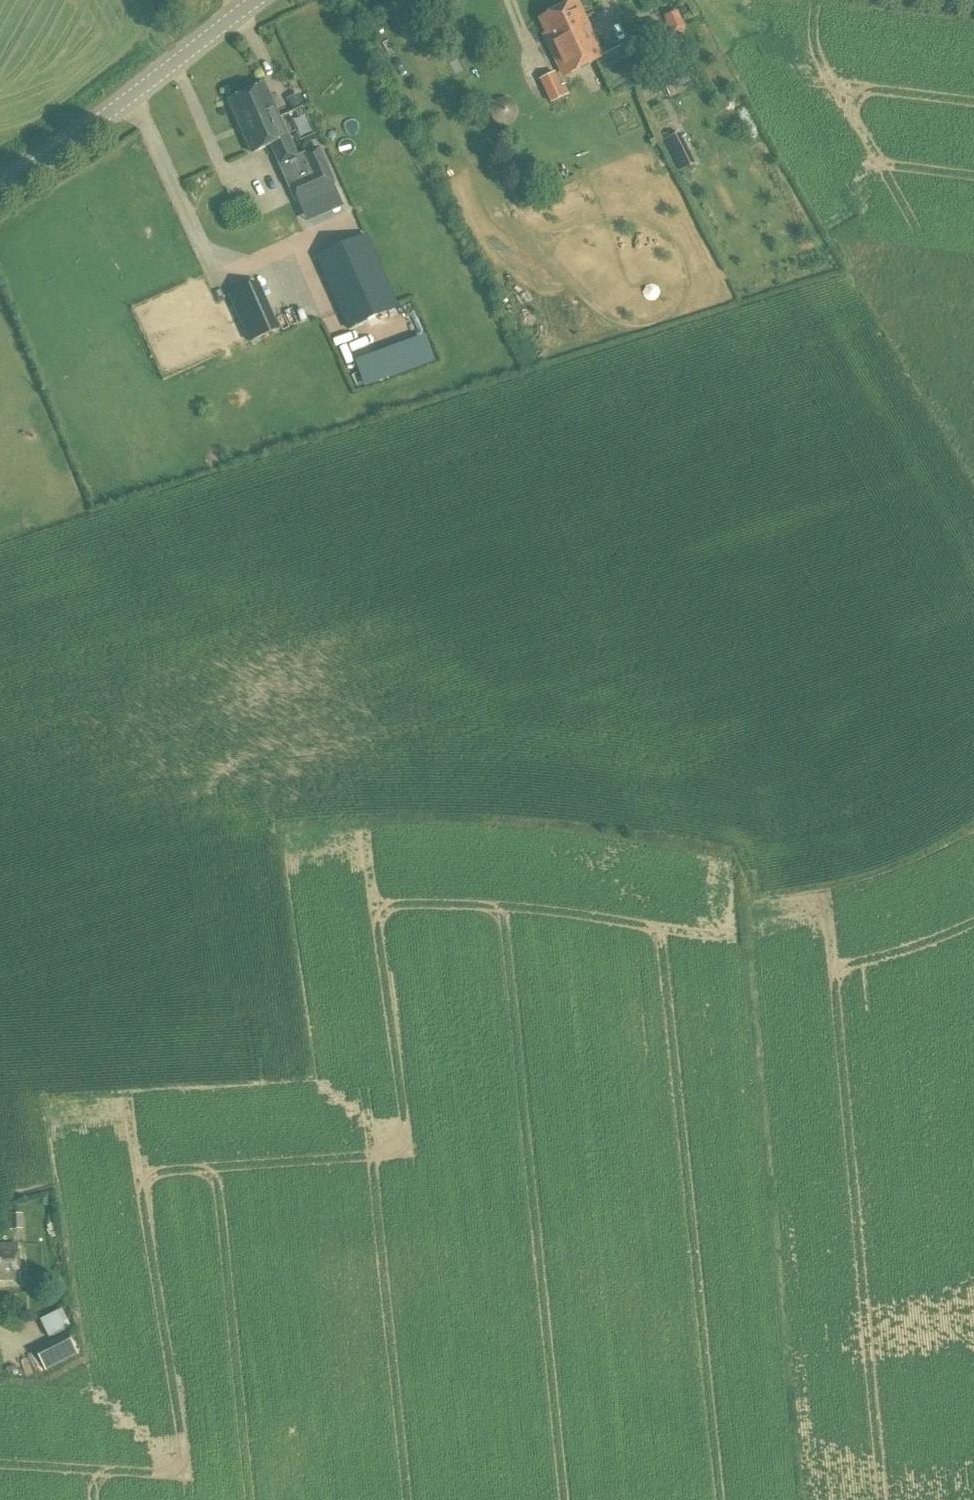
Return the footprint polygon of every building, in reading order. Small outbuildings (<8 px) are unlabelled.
[(603,55),(576,1),(539,18),(547,33),(543,35),(563,77),(595,61),(610,94),(635,83),(634,79),(641,76),(636,64),(641,62),(632,41),(603,55)] [(685,28),(668,28),(666,35),(681,40),(685,28)] [(561,85),(555,72),(539,79),(550,103),(570,93),(565,83),(561,85)] [(670,98),(692,88),(685,72),(663,82),(670,98)] [(296,156),(264,84),(229,100),(252,153),(271,144),(280,165),(297,158),(296,156)] [(692,158),(681,134),(670,139),(681,163),(692,158)] [(336,184),(320,146),(296,156),(297,158),(280,165),(279,165),(287,183),(287,184),(295,202),(336,184)] [(349,330),(400,307),(366,234),(315,257),(349,330)] [(249,343),(279,329),(259,282),(228,295),(249,343)] [(430,340),(406,347),(410,362),(435,355),(430,340)] [(11,1229),(23,1229),(23,1213),(10,1214),(11,1229)] [(18,1278),(16,1244),(0,1245),(0,1279),(18,1278)] [(49,1337),(71,1326),(62,1308),(40,1319),(49,1337)] [(46,1370),(78,1354),(67,1332),(34,1348),(46,1370)]
